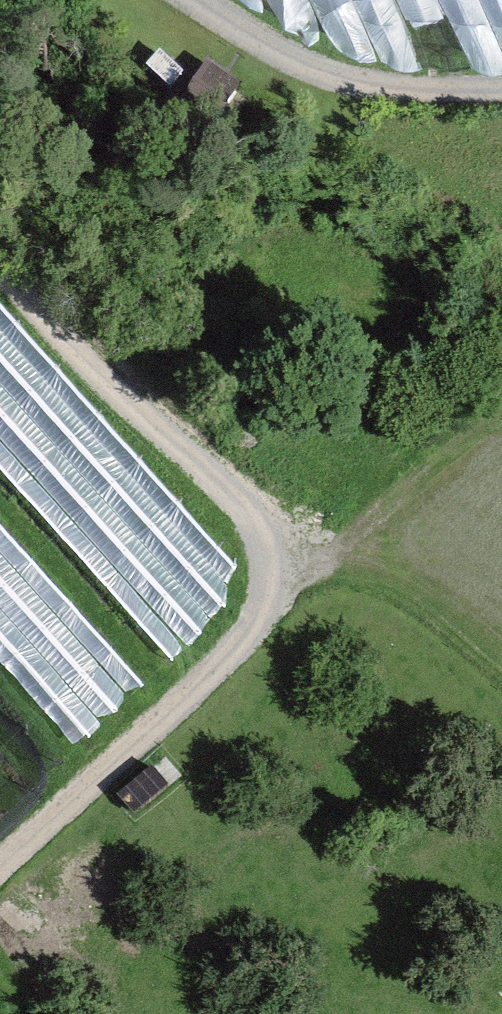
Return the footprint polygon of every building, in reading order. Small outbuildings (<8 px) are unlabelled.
[(313,19),(373,0),(289,0),(313,19)] [(397,23),(469,0),(389,0),(397,23)] [(225,117),(240,83),(206,67),(190,101),(225,117)] [(0,305),(0,619),(86,723),(231,603),(201,567),(211,559),(0,305)]
